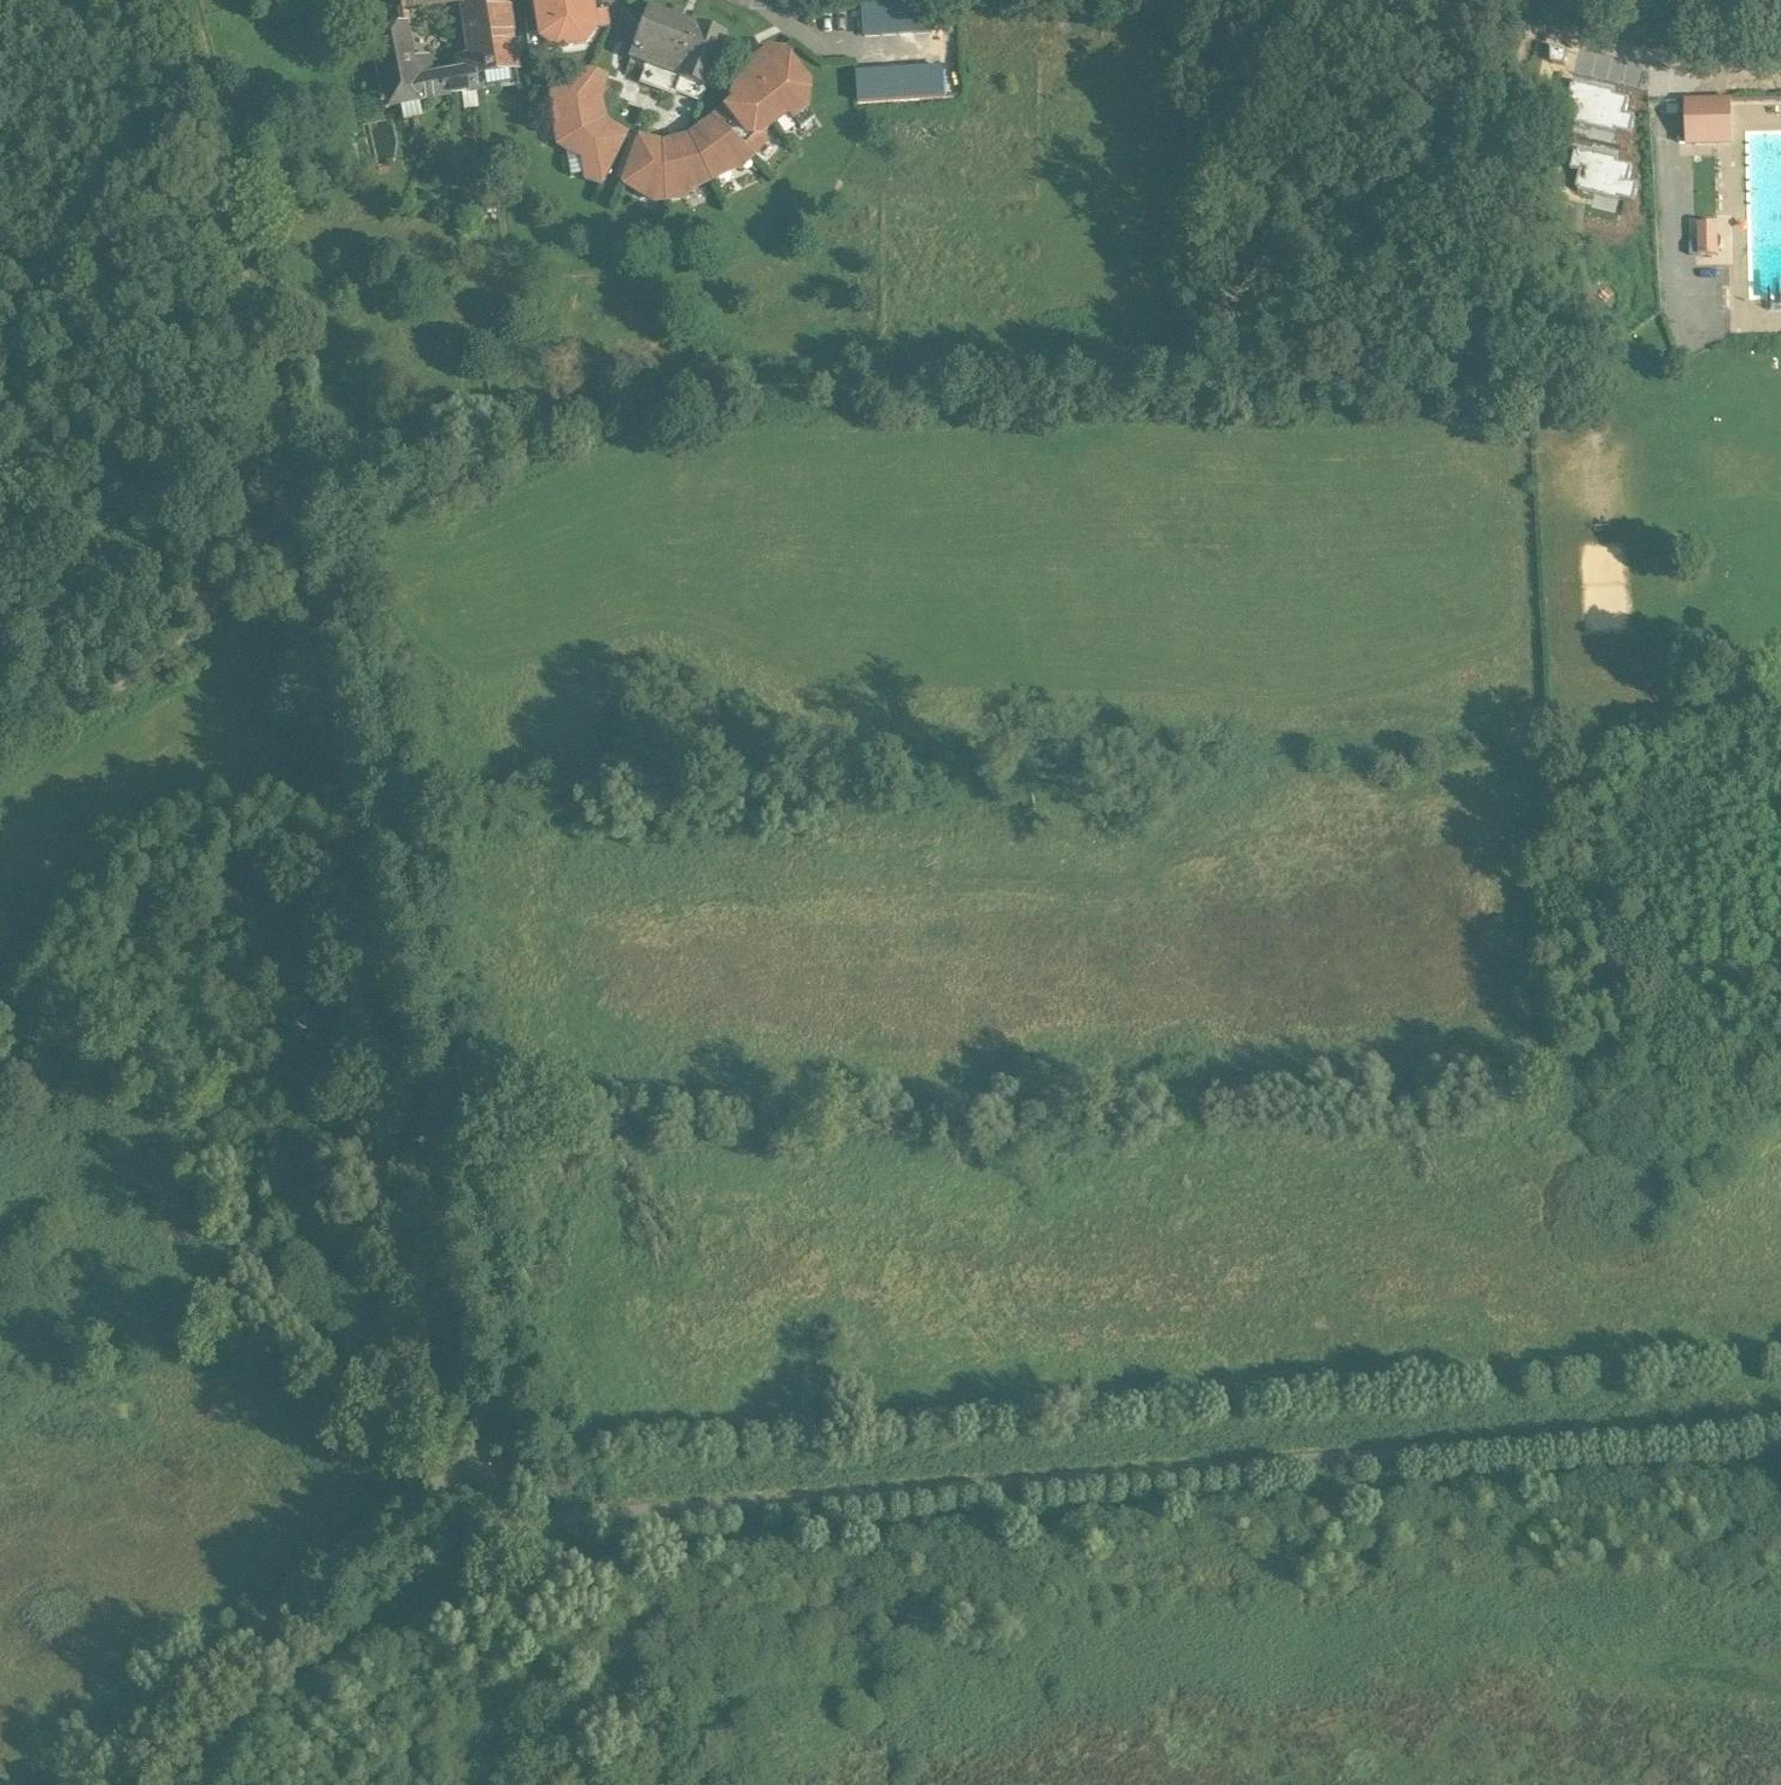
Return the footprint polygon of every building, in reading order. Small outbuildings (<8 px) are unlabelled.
[(403,12),(463,5),(503,0),(402,0),(403,12)] [(436,79),(414,82),(419,104),(432,100),(516,90),(503,0),(463,5),(471,71),(436,79)] [(532,2),(536,25),(538,44),(553,54),(582,50),(591,37),(586,0),(534,0),(532,2)] [(861,14),(862,43),(932,39),(930,11),(861,14)] [(724,41),(697,31),(696,34),(648,16),(649,13),(648,12),(629,62),(678,81),(677,83),(704,93),(724,41)] [(536,25),(524,27),(529,58),(553,54),(538,44),(536,25)] [(405,28),(369,35),(384,111),(400,108),(413,105),(419,104),(414,82),(410,60),(405,28)] [(1569,57),(1551,53),(1552,68),(1566,72),(1569,57)] [(432,56),(410,60),(414,82),(436,79),(432,56)] [(767,58),(739,80),(731,104),(734,108),(726,115),(745,140),(758,141),(760,139),(787,119),(791,125),(792,124),(805,114),(804,112),(806,91),(782,60),(767,58)] [(678,81),(629,62),(628,64),(629,65),(624,78),(625,79),(629,69),(643,75),(639,86),(673,99),(674,96),(699,106),(704,93),(677,83),(678,81)] [(854,80),(856,108),(941,102),(939,74),(854,80)] [(625,144),(598,131),(597,106),(601,83),(590,78),(557,83),(551,104),(557,145),(565,150),(566,157),(580,163),(583,180),(603,189),(625,144)] [(1575,92),(1572,91),(1568,108),(1578,111),(1574,127),(1576,128),(1575,131),(1592,135),(1592,132),(1632,141),(1636,122),(1627,120),(1630,105),(1590,96),(1591,93),(1576,89),(1575,92)] [(413,105),(400,108),(402,119),(409,117),(415,114),(413,105)] [(1730,107),(1689,108),(1689,121),(1689,145),(1689,148),(1731,148),(1730,107)] [(805,114),(792,124),(800,134),(812,124),(805,114)] [(690,146),(661,154),(635,146),(620,186),(655,206),(683,204),(688,197),(688,192),(695,192),(729,175),(731,172),(739,175),(764,148),(760,139),(758,141),(745,140),(726,115),(715,128),(690,146)] [(1689,145),(1689,121),(1677,122),(1678,146),(1689,145)] [(1579,159),(1576,159),(1572,176),(1581,178),(1577,195),(1580,195),(1579,198),(1595,202),(1596,199),(1635,208),(1639,190),(1630,188),(1633,172),(1594,163),(1595,160),(1579,156),(1579,159)] [(1718,229),(1699,230),(1700,260),(1719,260),(1718,256),(1722,253),(1722,245),(1718,241),(1718,229)]
